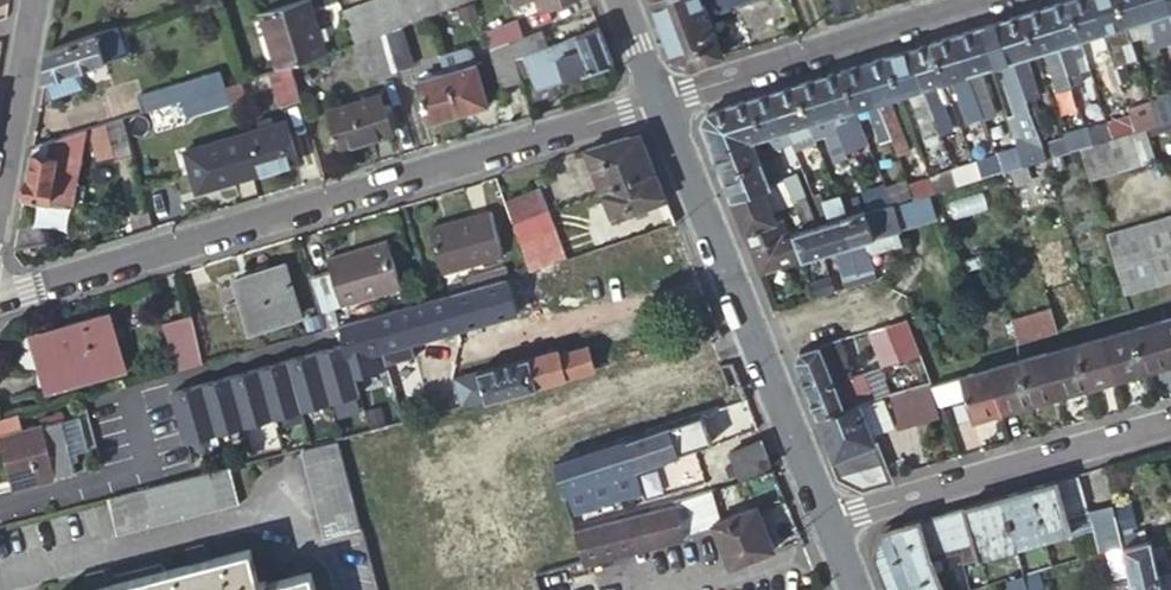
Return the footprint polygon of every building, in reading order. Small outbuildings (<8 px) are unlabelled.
[(324,54),(319,41),(327,39),(323,26),(315,28),(306,0),(303,0),(257,15),(274,69),(290,64),(324,54)] [(384,33),(388,31),(375,0),(371,0),(358,5),(370,38),(384,33)] [(405,25),(395,0),(375,0),(388,31),(405,25)] [(423,18),(416,0),(395,0),(405,25),(423,18)] [(435,0),(416,0),(423,18),(429,16),(440,11),(435,0)] [(458,4),(456,0),(435,0),(440,11),(458,4)] [(542,10),(568,0),(538,0),(542,10)] [(688,66),(722,53),(707,15),(729,7),(729,5),(741,0),(650,0),(663,35),(672,59),(688,66)] [(1072,79),(1084,75),(1070,36),(1080,32),(1070,0),(1064,0),(1046,6),(1068,68),(1072,79)] [(1080,32),(1092,29),(1101,58),(1104,57),(1113,85),(1122,82),(1121,80),(1095,0),(1070,0),(1080,32)] [(1129,30),(1126,19),(1119,0),(1095,0),(1121,80),(1132,76),(1119,33),(1129,30)] [(1145,0),(1119,0),(1126,19),(1136,16),(1146,43),(1158,39),(1145,0)] [(1170,4),(1169,0),(1145,0),(1158,39),(1160,46),(1170,42),(1160,7),(1170,4)] [(1023,12),(1035,47),(1046,43),(1057,72),(1068,68),(1046,6),(1023,12)] [(1025,50),(1035,47),(1023,12),(1002,19),(1029,94),(1039,91),(1025,50)] [(1016,100),(1029,96),(1029,94),(1002,19),(979,26),(991,61),(1001,57),(1016,100)] [(518,20),(485,32),(490,48),(507,42),(523,35),(518,20)] [(956,33),(984,110),(995,106),(979,64),(991,61),(979,26),(956,33)] [(126,53),(117,27),(46,52),(41,84),(73,72),(126,53)] [(542,28),(523,35),(507,42),(512,57),(523,53),(531,77),(536,89),(612,62),(606,46),(599,27),(547,45),(542,28)] [(384,34),(394,67),(413,62),(402,29),(384,34)] [(968,116),(984,110),(956,33),(933,41),(946,74),(952,72),(968,116)] [(377,72),(394,67),(384,34),(367,40),(377,72)] [(911,47),(933,109),(939,126),(951,122),(935,78),(946,74),(933,41),(911,47)] [(507,42),(490,48),(504,87),(520,82),(520,81),(512,57),(507,42)] [(888,54),(900,88),(912,85),(922,113),(933,109),(911,47),(888,54)] [(523,53),(512,57),(520,81),(531,77),(523,53)] [(889,92),(900,88),(888,54),(865,61),(888,124),(898,151),(909,147),(889,92)] [(842,68),(855,102),(866,99),(877,128),(888,124),(865,61),(842,68)] [(477,64),(480,75),(488,73),(485,62),(477,64)] [(280,105),(301,99),(290,64),(274,69),(269,70),(280,105)] [(446,73),(458,113),(488,104),(480,75),(477,64),(446,73)] [(820,75),(843,138),(855,135),(845,106),(855,102),(842,68),(820,75)] [(73,72),(41,84),(37,105),(79,89),(73,72)] [(429,122),(458,113),(446,73),(417,81),(429,122)] [(837,157),(849,153),(843,138),(820,75),(797,82),(810,116),(821,113),(837,157)] [(182,98),(193,94),(188,78),(134,95),(139,112),(182,98)] [(817,136),(810,116),(797,82),(774,89),(793,137),(795,144),(817,136)] [(231,100),(226,84),(203,92),(208,107),(231,100)] [(774,89),(751,96),(763,131),(766,131),(771,144),(793,137),(774,89)] [(1152,96),(1160,119),(1170,115),(1170,90),(1152,96)] [(208,107),(203,92),(193,94),(182,98),(187,113),(208,107)] [(340,148),(391,133),(379,94),(328,110),(340,148)] [(706,135),(711,147),(752,135),(763,131),(751,96),(706,110),(700,118),(706,135)] [(1136,126),(1146,123),(1160,119),(1152,96),(1129,104),(1133,118),(1136,126)] [(1114,133),(1130,128),(1136,126),(1133,118),(1127,119),(1125,112),(1108,117),(1113,133),(1114,133)] [(131,153),(122,117),(103,123),(112,152),(113,158),(131,153)] [(1113,133),(1108,117),(1094,121),(1097,129),(1091,131),(1094,139),(1098,138),(1113,133)] [(252,174),(253,174),(298,160),(286,120),(273,124),(271,118),(257,122),(259,128),(241,134),(252,174)] [(103,123),(86,128),(95,157),(112,152),(103,123)] [(1139,159),(1155,154),(1146,123),(1136,126),(1130,128),(1139,159)] [(1123,164),(1139,159),(1130,128),(1114,133),(1123,164)] [(79,130),(29,148),(20,198),(67,206),(79,130)] [(627,134),(644,145),(639,131),(627,134)] [(1084,133),(1087,141),(1094,139),(1091,131),(1084,133)] [(1047,145),(1050,153),(1071,146),(1066,132),(1049,137),(1051,144),(1047,145)] [(1107,169),(1123,164),(1114,133),(1113,133),(1098,138),(1107,169)] [(198,191),(253,174),(252,174),(241,134),(186,151),(198,191)] [(584,148),(601,188),(653,168),(649,156),(644,145),(627,134),(584,148)] [(717,161),(721,170),(760,159),(752,135),(711,147),(717,161)] [(817,136),(795,144),(805,170),(815,167),(827,163),(817,136)] [(1026,160),(1047,154),(1050,153),(1047,145),(1041,147),(1037,136),(1020,141),(1020,144),(1026,160)] [(1087,141),(1082,143),(1090,174),(1107,169),(1098,138),(1094,139),(1087,141)] [(1005,167),(1026,160),(1020,144),(1004,148),(1007,158),(1002,160),(1005,167)] [(982,174),(1005,167),(1002,160),(995,162),(992,151),(975,156),(982,174)] [(775,154),(760,159),(769,183),(784,179),(783,177),(775,154)] [(726,184),(731,196),(763,188),(770,186),(769,183),(760,159),(721,170),(726,184)] [(805,170),(814,195),(824,191),(815,167),(805,170)] [(614,219),(666,200),(663,193),(653,168),(601,188),(614,219)] [(959,181),(966,179),(963,170),(956,172),(959,181)] [(803,229),(819,224),(825,222),(822,215),(816,217),(798,172),(783,177),(784,179),(803,229)] [(949,174),(952,183),(959,181),(956,172),(949,174)] [(876,207),(891,202),(892,202),(887,187),(885,182),(869,188),(876,207)] [(892,202),(901,199),(914,195),(911,186),(904,189),(902,182),(887,187),(892,202)] [(911,186),(914,195),(920,193),(917,185),(911,186)] [(538,186),(507,198),(516,221),(547,209),(538,186)] [(756,261),(760,269),(801,257),(793,232),(794,232),(793,229),(786,231),(780,215),(775,216),(763,188),(731,196),(747,236),(756,261)] [(912,228),(944,216),(937,188),(920,193),(914,195),(901,199),(912,228)] [(822,215),(825,222),(841,217),(847,215),(838,192),(823,198),(828,213),(822,215)] [(864,210),(874,234),(895,228),(898,227),(891,202),(876,207),(864,210)] [(564,258),(567,257),(548,208),(547,209),(516,221),(534,268),(564,258)] [(487,209),(427,226),(440,272),(500,253),(487,209)] [(850,242),(874,234),(864,210),(847,215),(841,217),(850,242)] [(1160,218),(1168,247),(1170,246),(1170,214),(1160,218)] [(819,224),(827,249),(835,246),(850,242),(841,217),(825,222),(819,224)] [(1160,218),(1141,223),(1149,252),(1168,247),(1160,218)] [(1124,228),(1132,257),(1149,252),(1141,223),(1124,228)] [(793,232),(801,257),(827,249),(819,224),(803,229),(794,232),(793,232)] [(39,225),(14,229),(10,250),(42,244),(39,225)] [(874,234),(850,242),(853,255),(879,248),(900,242),(895,228),(874,234)] [(1106,233),(1114,262),(1132,257),(1124,228),(1106,233)] [(304,278),(313,312),(397,287),(383,240),(324,258),(327,271),(304,278)] [(850,242),(835,246),(842,271),(857,267),(853,255),(850,242)] [(1158,282),(1170,278),(1170,258),(1168,247),(1149,252),(1158,282)] [(1132,257),(1141,287),(1158,282),(1149,252),(1132,257)] [(1114,262),(1122,292),(1141,287),(1132,257),(1114,262)] [(579,299),(564,258),(534,268),(531,269),(504,277),(514,310),(550,300),(552,307),(579,299)] [(274,263),(228,276),(243,327),(289,314),(274,263)] [(860,280),(875,276),(871,263),(857,267),(860,280)] [(840,272),(845,285),(860,280),(857,267),(842,271),(840,272)] [(502,271),(468,280),(470,287),(504,277),(502,271)] [(809,281),(813,295),(833,289),(828,275),(809,281)] [(456,327),(514,310),(504,277),(470,287),(447,293),(456,327)] [(368,314),(378,349),(392,345),(456,327),(447,293),(368,314)] [(1017,341),(1056,330),(1049,308),(1010,320),(1017,341)] [(54,341),(32,347),(45,391),(122,369),(106,313),(51,328),(54,341)] [(378,349),(368,314),(336,323),(341,343),(342,343),(351,376),(352,376),(383,367),(378,349)] [(164,322),(177,370),(205,363),(193,315),(164,322)] [(1159,319),(1170,360),(1170,316),(1159,319)] [(916,355),(903,317),(886,322),(900,360),(916,355)] [(1144,369),(1162,363),(1163,366),(1170,364),(1170,360),(1159,319),(1132,327),(1144,369)] [(900,360),(886,322),(867,328),(878,366),(900,360)] [(1132,327),(1103,335),(1116,380),(1124,377),(1124,374),(1144,369),(1132,327)] [(1076,343),(1087,385),(1105,380),(1106,383),(1116,380),(1103,335),(1076,343)] [(849,374),(838,337),(792,351),(801,373),(806,387),(847,375),(849,374)] [(357,393),(352,376),(351,376),(342,343),(341,343),(313,351),(327,401),(357,393)] [(1047,352),(1059,396),(1067,394),(1066,390),(1087,385),(1076,343),(1047,352)] [(540,381),(593,368),(587,345),(557,353),(555,348),(475,369),(477,376),(465,379),(470,402),(541,384),(540,381)] [(299,409),(327,401),(313,351),(285,359),(299,409)] [(1017,360),(1029,401),(1049,396),(1050,399),(1059,396),(1047,352),(1017,360)] [(270,417),(299,409),(285,359),(256,367),(270,417)] [(989,368),(1001,412),(1009,410),(1009,407),(1029,401),(1017,360),(989,368)] [(242,425),(270,417),(256,367),(228,375),(242,425)] [(990,416),(1001,412),(989,368),(959,377),(965,397),(971,418),(989,412),(990,416)] [(817,415),(856,403),(885,394),(878,372),(849,381),(847,375),(806,387),(813,405),(817,415)] [(213,433),(242,425),(228,375),(199,383),(213,433)] [(931,384),(939,406),(965,397),(959,377),(931,384)] [(184,441),(213,433),(199,383),(170,391),(184,441)] [(928,384),(908,391),(919,419),(938,412),(928,384)] [(702,415),(722,408),(714,385),(549,441),(557,465),(629,440),(702,415)] [(901,425),(919,419),(908,391),(890,397),(901,425)] [(894,426),(882,398),(858,408),(870,436),(894,426)] [(397,421),(414,417),(411,402),(394,407),(397,421)] [(858,408),(856,403),(817,415),(829,446),(840,473),(860,484),(887,477),(870,436),(858,408)] [(76,471),(62,420),(48,424),(24,431),(18,412),(0,417),(0,448),(9,481),(26,476),(28,484),(46,479),(76,471)] [(46,417),(48,424),(62,420),(76,471),(89,467),(75,417),(64,420),(62,413),(46,417)] [(711,441),(702,415),(629,440),(638,466),(711,441)] [(738,474),(770,461),(765,450),(760,437),(729,449),(738,474)] [(362,529),(339,439),(303,448),(327,538),(362,529)] [(629,440),(557,465),(576,518),(601,511),(599,501),(643,489),(638,466),(629,440)] [(193,474),(105,497),(115,535),(236,503),(226,466),(193,474)] [(776,490),(769,469),(728,482),(736,503),(776,490)] [(1073,474),(1054,479),(1065,516),(1083,511),(1073,474)] [(26,476),(9,481),(12,493),(29,488),(28,484),(26,476)] [(1065,516),(1054,479),(1028,486),(1042,539),(1069,532),(1065,516)] [(1042,539),(1028,486),(999,494),(1013,547),(1042,539)] [(702,491),(674,499),(675,502),(682,530),(711,519),(712,519),(702,491)] [(939,511),(951,548),(972,542),(977,557),(1013,547),(999,494),(939,511)] [(575,527),(585,563),(683,536),(682,530),(675,502),(575,527)] [(755,503),(712,519),(711,519),(727,562),(771,546),(755,503)] [(931,553),(951,548),(939,511),(892,525),(886,527),(882,530),(879,534),(877,538),(875,543),(874,548),(873,553),(874,559),(880,574),(887,589),(945,589),(931,553)] [(1083,511),(1065,516),(1069,532),(1071,539),(1093,532),(1090,522),(1088,514),(1083,511)] [(1104,553),(1122,548),(1112,516),(1090,522),(1093,532),(1099,554),(1104,553)] [(1148,541),(1122,548),(1127,571),(1131,589),(1159,589),(1148,541)] [(186,564),(204,560),(199,542),(182,547),(186,564)] [(1122,548),(1104,553),(1109,575),(1127,571),(1122,548)] [(127,580),(105,586),(88,589),(312,589),(307,571),(262,582),(261,579),(254,580),(246,549),(204,560),(186,564),(127,580)] [(105,586),(100,568),(83,573),(87,589),(88,589),(105,586)] [(1025,589),(1030,589),(1042,587),(1037,571),(1021,575),(1025,589)] [(1021,575),(1006,579),(1009,589),(1025,589),(1021,575)]
